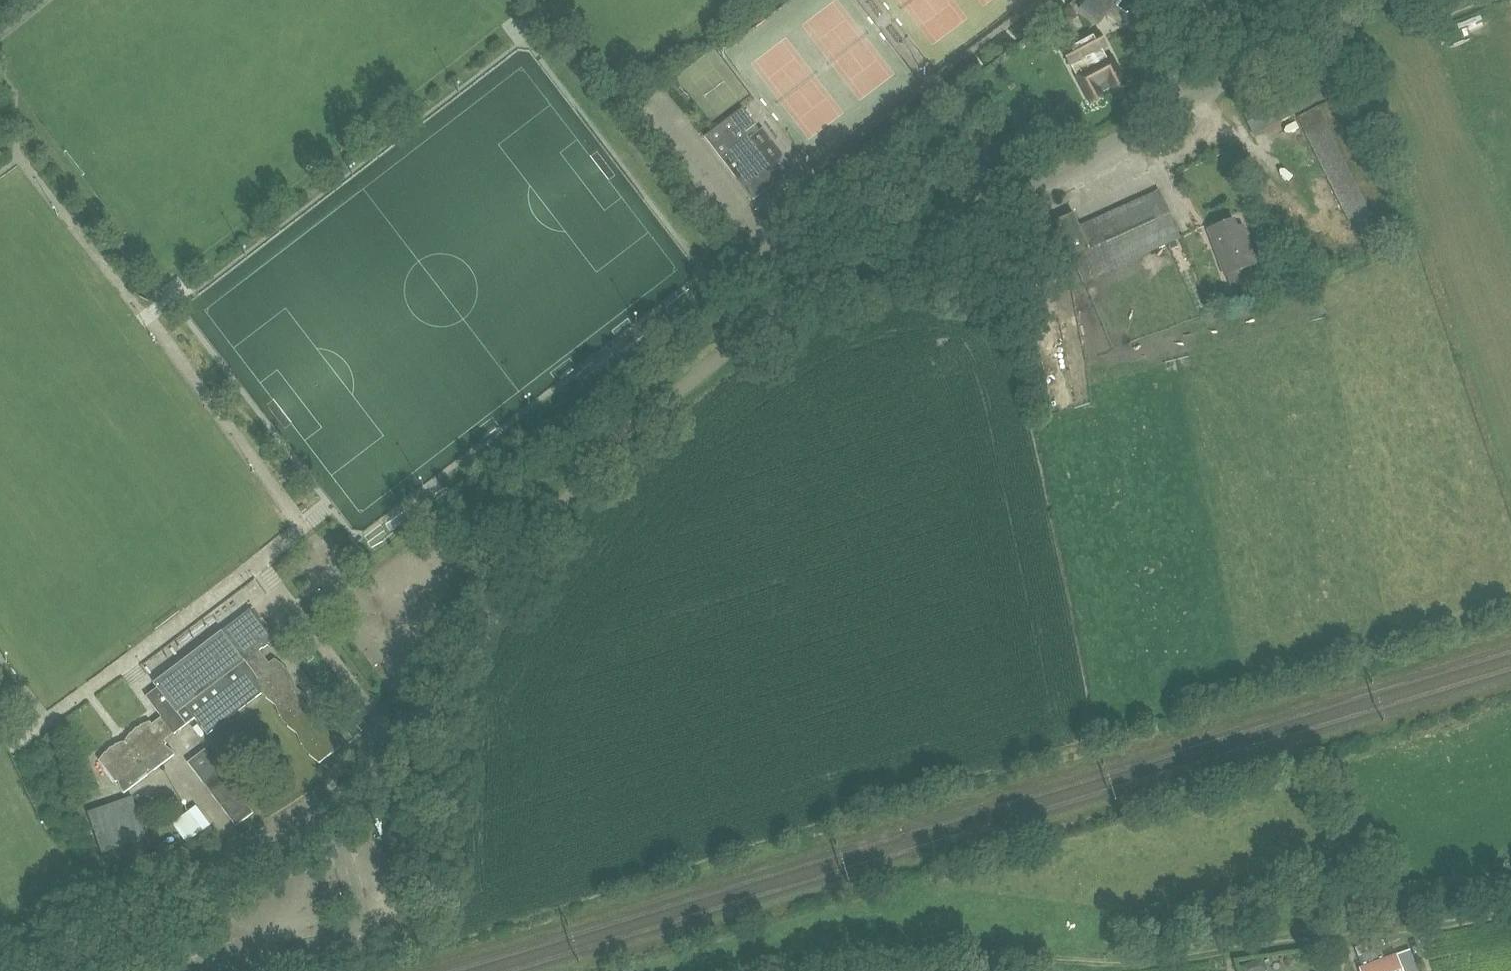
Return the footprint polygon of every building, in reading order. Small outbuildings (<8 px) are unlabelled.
[(1080,9),(1101,24),(1117,0),(1086,0),(1080,9)] [(1071,11),(1050,23),(1058,37),(1079,25),(1071,11)] [(1107,59),(1102,50),(1107,48),(1100,33),(1064,52),(1091,103),(1125,85),(1111,57),(1107,59)] [(1331,69),(1243,112),(1254,135),(1342,92),(1331,69)] [(1298,118),(1350,225),(1390,205),(1338,98),(1298,118)] [(780,180),(749,139),(760,131),(743,108),(704,137),(729,169),(753,201),(780,180)] [(783,178),(798,168),(771,127),(756,137),(783,178)] [(1080,227),(1074,214),(1056,222),(1083,282),(1179,239),(1159,192),(1080,227)] [(1227,276),(1232,291),(1249,285),(1244,270),(1254,266),(1239,228),(1237,229),(1234,221),(1208,230),(1225,277),(1227,276)] [(263,625),(251,610),(154,683),(158,688),(146,697),(162,717),(153,724),(151,722),(135,728),(125,741),(110,748),(100,761),(116,783),(118,782),(122,790),(124,794),(176,755),(173,751),(166,746),(167,744),(166,742),(196,719),(208,736),(266,692),(270,696),(268,698),(267,698),(267,699),(276,706),(283,723),(297,735),(305,752),(320,764),(341,747),(334,729),(319,718),(313,700),(298,689),(291,672),(275,660),(270,664),(268,661),(260,651),(264,648),(264,649),(269,646),(270,647),(274,644),(272,642),(274,640),(263,625)] [(236,828),(255,814),(206,750),(188,763),(236,828)] [(102,853),(147,839),(133,798),(89,812),(102,853)] [(200,804),(176,823),(192,842),(215,822),(200,804)] [(1399,956),(1362,970),(1405,970),(1399,956)]
